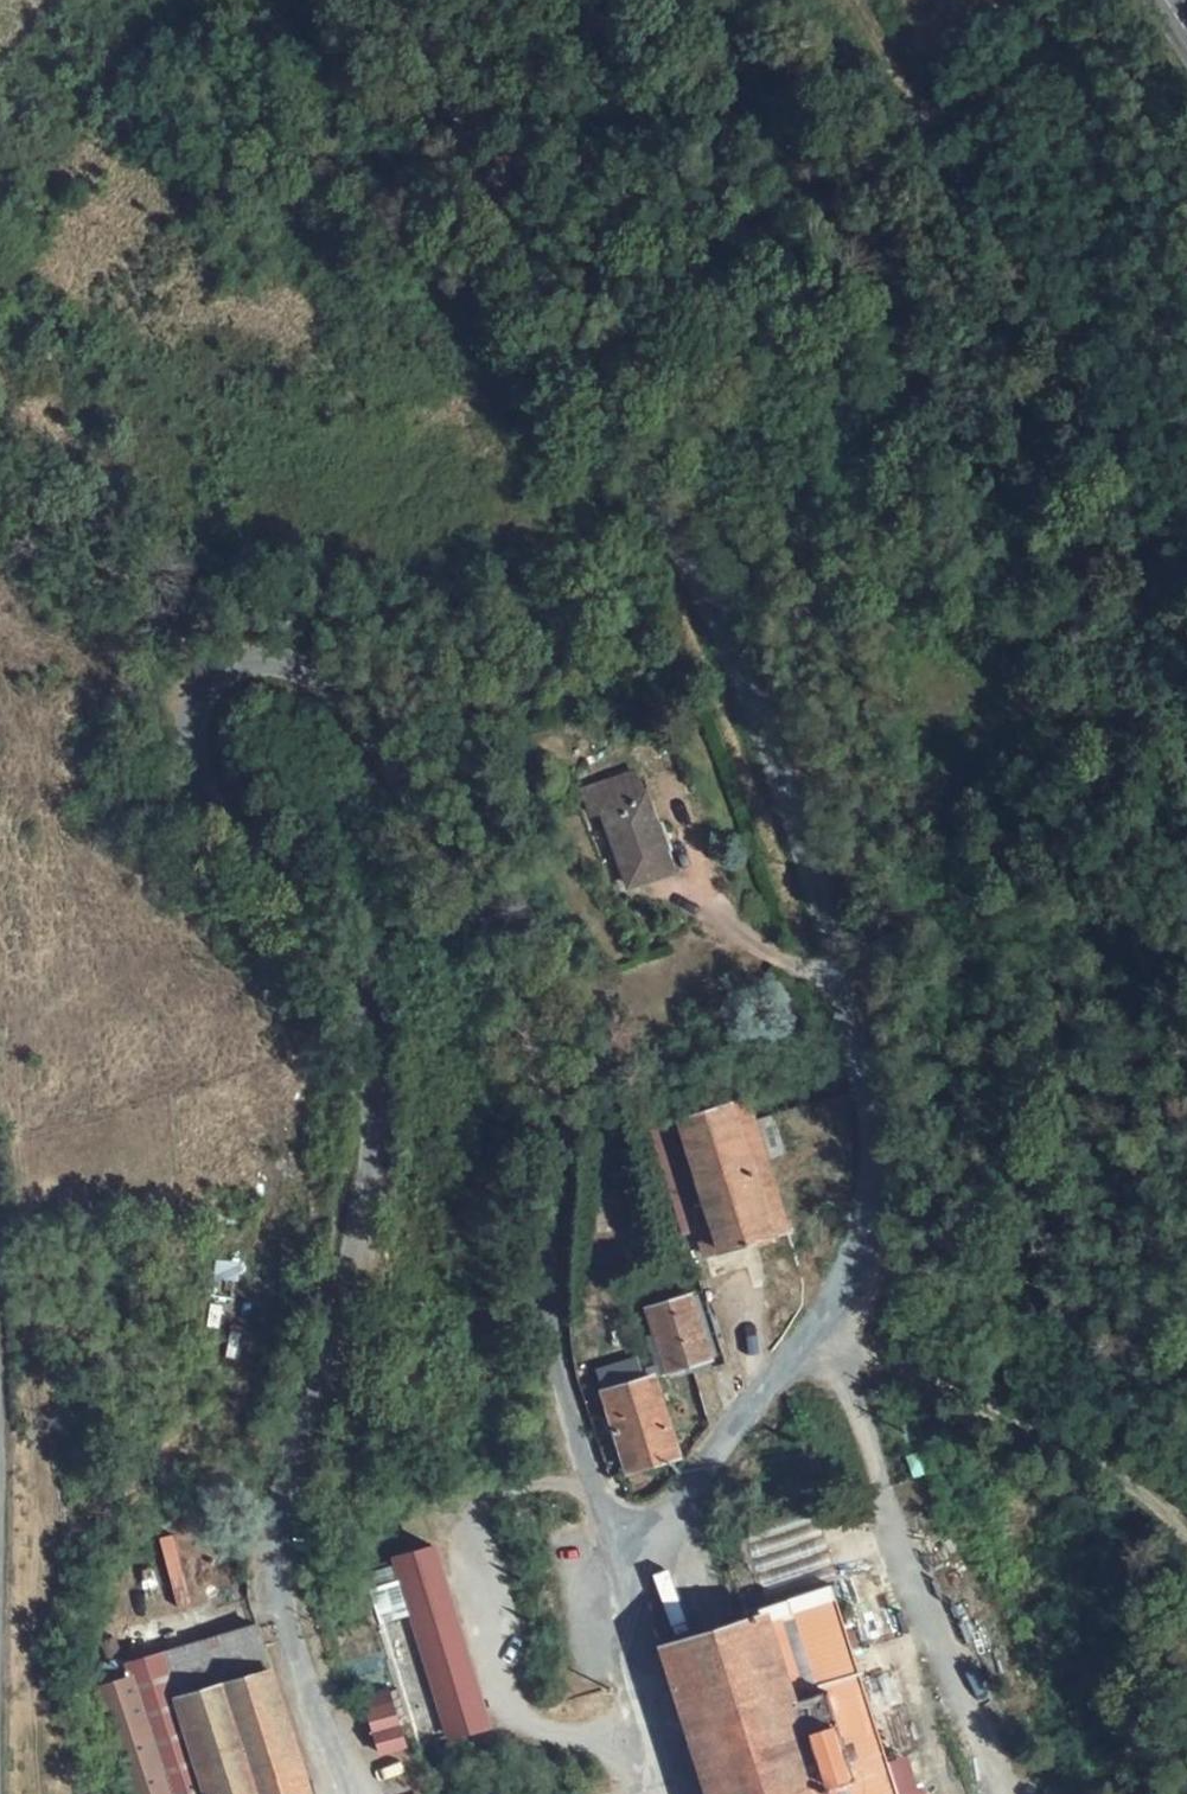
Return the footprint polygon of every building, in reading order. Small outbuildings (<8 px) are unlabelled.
[(670,880),(637,774),(581,795),(588,817),(609,809),(637,892),(670,880)] [(701,1259),(785,1229),(760,1157),(778,1151),(767,1120),(750,1125),(740,1098),(714,1108),(710,1096),(688,1104),(692,1116),(659,1127),(678,1185),(667,1188),(672,1207),(683,1203),(688,1217),(679,1220),(683,1236),(693,1233),(701,1259)] [(708,1355),(690,1294),(648,1308),(665,1369),(708,1355)] [(636,1357),(594,1366),(598,1386),(641,1376),(636,1357)] [(677,1454),(651,1374),(603,1390),(628,1471),(677,1454)] [(898,1475),(891,1455),(878,1460),(884,1479),(898,1475)] [(426,1549),(394,1560),(452,1737),(483,1725),(426,1549)] [(760,1562),(748,1565),(751,1576),(763,1573),(760,1562)] [(828,1581),(746,1608),(749,1620),(664,1646),(709,1793),(897,1793),(828,1581)] [(256,1636),(252,1618),(115,1666),(112,1658),(76,1671),(123,1793),(308,1793),(256,1636)] [(385,1686),(360,1694),(376,1747),(401,1740),(385,1686)]
